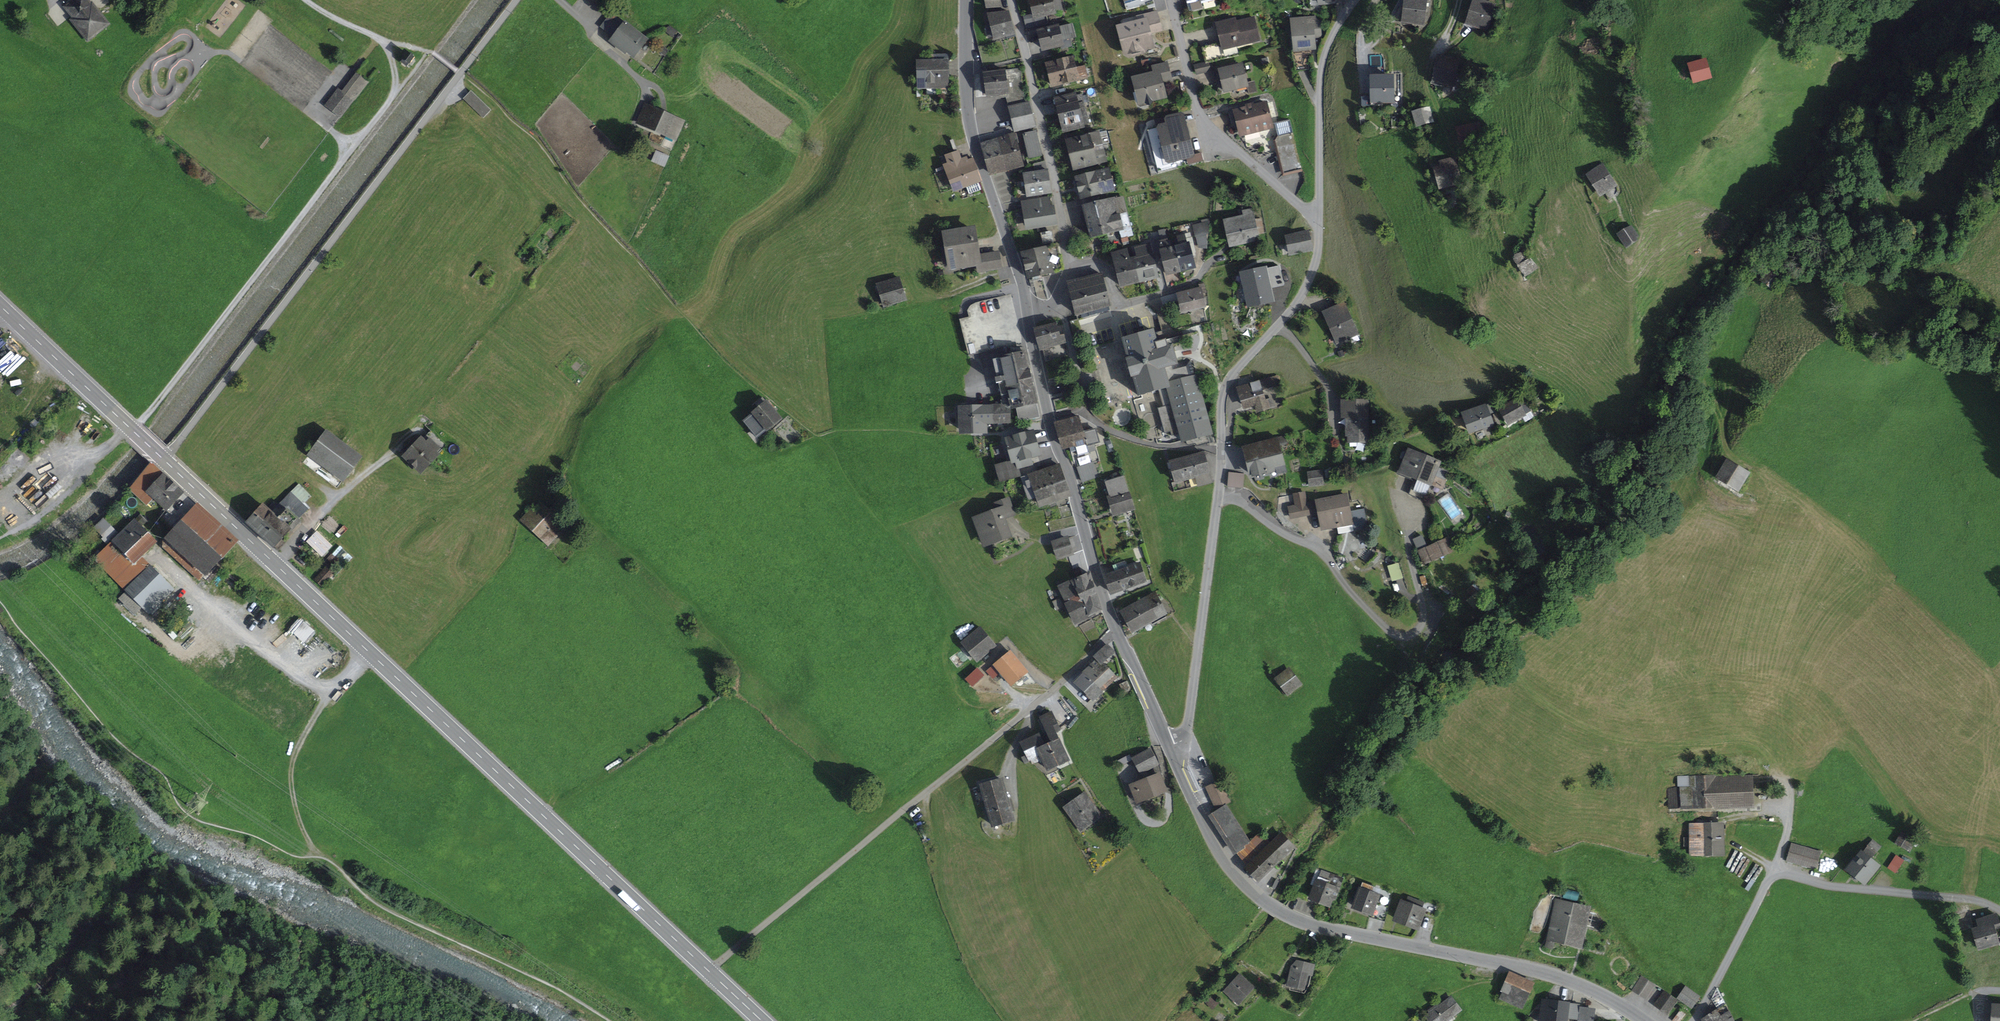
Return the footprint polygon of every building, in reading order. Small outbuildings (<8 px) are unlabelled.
[(108,24),(95,8),(88,7),(85,3),(85,0),(74,0),(65,7),(74,18),(72,20),(88,40),(108,24)] [(608,11),(614,3),(609,0),(603,7),(608,11)] [(987,8),(1000,6),(999,0),(986,0),(987,8)] [(1054,3),(1060,1),(1059,0),(1031,0),(1035,14),(1025,16),(1028,29),(1048,24),(1046,14),(1057,12),(1054,3)] [(1187,4),(1190,3),(1192,11),(1203,8),(1201,3),(1201,0),(1202,0),(1186,0),(1187,4)] [(1404,21),(1423,23),(1425,0),(1407,0),(1404,21)] [(1476,1),(1468,23),(1486,29),(1493,6),(1476,1)] [(1007,39),(1016,36),(1008,13),(1001,13),(1000,10),(988,10),(989,14),(988,14),(991,25),(986,27),(987,30),(992,29),(994,35),(995,38),(1006,35),(1007,39)] [(1142,49),(1152,46),(1149,35),(1148,33),(1152,32),(1153,29),(1152,25),(1160,23),(1157,12),(1123,21),(1124,27),(1119,28),(1125,53),(1126,53),(1142,49)] [(633,55),(645,40),(612,14),(602,26),(615,36),(611,42),(625,52),(627,49),(633,55)] [(1216,24),(1221,44),(1202,49),(1206,63),(1239,55),(1236,46),(1259,40),(1254,18),(1235,22),(1235,19),(1216,24)] [(1294,35),(1296,49),(1299,69),(1309,68),(1309,48),(1314,47),(1313,37),(1320,36),(1319,23),(1312,23),(1311,18),(1293,20),(1294,35)] [(1149,35),(1162,31),(1160,23),(1152,25),(1153,29),(1152,32),(1148,33),(1149,35)] [(1075,37),(1072,25),(1058,28),(1057,27),(1050,29),(1049,26),(1044,27),(1044,30),(1041,31),(1039,31),(1043,49),(1062,45),(1061,41),(1068,39),(1075,37)] [(674,35),(677,31),(670,26),(665,29),(674,35)] [(1299,69),(1296,49),(1294,35),(1291,36),(1293,56),(1296,69),(1299,69)] [(1062,48),(1070,46),(1068,39),(1061,41),(1062,45),(1062,48)] [(407,53),(401,61),(407,66),(414,58),(407,53)] [(924,78),(925,87),(947,86),(947,70),(948,70),(948,61),(946,61),(946,55),(933,56),(934,62),(919,62),(919,78),(920,78),(924,78)] [(1047,65),(1053,85),(1077,79),(1086,77),(1083,67),(1075,69),(1072,58),(1047,65)] [(1439,58),(1435,81),(1453,84),(1457,61),(1439,58)] [(1689,64),(1695,82),(1710,77),(1705,59),(1689,64)] [(365,61),(356,73),(368,82),(377,70),(365,61)] [(1152,102),(1152,101),(1166,97),(1162,83),(1165,78),(1171,77),(1167,63),(1153,67),(1154,73),(1134,79),(1138,91),(1141,93),(1143,103),(1145,102),(1146,104),(1150,106),(1152,102)] [(1195,66),(1197,73),(1208,71),(1206,63),(1195,66)] [(1213,72),(1219,93),(1246,86),(1248,93),(1256,91),(1253,82),(1246,84),(1241,65),(1213,72)] [(1009,93),(1011,107),(1025,104),(1020,69),(985,73),(988,96),(1009,93)] [(341,92),(352,101),(353,101),(368,82),(356,73),(341,92)] [(1392,101),(1391,78),(1373,78),(1374,102),(1392,101)] [(338,90),(327,105),(340,116),(352,101),(341,92),(338,90)] [(1140,104),(1143,103),(1141,93),(1138,91),(1136,92),(1135,95),(1137,102),(1140,104)] [(463,99),(466,101),(472,95),(469,93),(463,99)] [(466,101),(483,118),(489,112),(472,95),(466,101)] [(1060,115),(1078,111),(1078,108),(1084,107),(1081,96),(1075,97),(1074,95),(1056,100),(1060,115)] [(1025,104),(1011,107),(1010,108),(1016,130),(1035,126),(1029,103),(1025,104)] [(1271,125),(1266,103),(1236,111),(1241,133),(1258,128),(1261,131),(1265,130),(1266,127),(1271,125)] [(676,139),(684,122),(645,105),(637,122),(676,139)] [(1414,113),(1417,125),(1432,120),(1428,108),(1414,113)] [(1085,112),(1079,114),(1078,111),(1060,115),(1064,131),(1082,126),(1082,124),(1088,123),(1085,112)] [(1186,157),(1190,164),(1203,160),(1202,153),(1192,156),(1187,135),(1188,133),(1187,129),(1185,128),(1182,115),(1158,122),(1159,128),(1168,162),(1184,158),(1186,157)] [(1275,141),(1284,174),(1302,169),(1290,120),(1275,124),(1278,137),(1275,141)] [(1458,129),(1461,141),(1480,136),(1477,124),(1458,129)] [(1184,158),(1168,162),(1159,128),(1148,131),(1158,172),(1186,165),(1184,158)] [(1089,136),(1067,141),(1071,155),(1092,150),(1092,147),(1109,143),(1106,131),(1104,132),(1089,136)] [(1025,135),(1031,157),(1041,155),(1035,132),(1025,135)] [(1014,137),(1013,135),(998,139),(1006,169),(1021,165),(1016,144),(1014,137)] [(1006,169),(998,139),(988,141),(981,143),(990,173),(1006,169)] [(1103,150),(1093,152),(1092,150),(1071,155),(1074,169),(1106,161),(1103,150)] [(981,179),(973,158),(966,161),(965,158),(961,160),(958,152),(946,157),(948,164),(951,170),(948,171),(954,189),(966,185),(969,194),(981,190),(977,181),(981,179)] [(1436,169),(1441,187),(1460,182),(1454,159),(1442,162),(1443,167),(1436,169)] [(1587,173),(1600,195),(1616,184),(1602,163),(1587,173)] [(1028,196),(1051,192),(1048,171),(1031,174),(1025,175),(1028,196)] [(1077,178),(1081,198),(1112,190),(1107,171),(1077,178)] [(1028,227),(1056,222),(1054,206),(1050,207),(1048,197),(1024,201),(1025,208),(1028,227)] [(1119,214),(1126,212),(1122,197),(1115,199),(1119,214)] [(1115,199),(1084,207),(1086,216),(1088,222),(1110,216),(1119,214),(1115,199)] [(1263,233),(1260,219),(1255,220),(1253,209),(1245,211),(1246,216),(1227,220),(1232,244),(1258,238),(1258,234),(1263,233)] [(1130,227),(1126,212),(1119,214),(1110,216),(1088,222),(1091,237),(1114,231),(1119,230),(1130,227)] [(1196,237),(1208,234),(1209,222),(1193,226),(1196,237)] [(1127,234),(1127,237),(1132,236),(1130,227),(1119,230),(1121,236),(1127,234)] [(1626,248),(1636,241),(1634,238),(1637,236),(1631,227),(1618,235),(1626,248)] [(977,257),(973,230),(946,234),(950,261),(964,259),(965,265),(967,265),(978,263),(977,257)] [(1165,236),(1164,230),(1151,233),(1152,239),(1165,236)] [(1053,242),(1051,232),(1042,234),(1044,244),(1053,242)] [(1312,249),(1308,232),(1287,236),(1290,254),(1312,249)] [(1175,248),(1181,271),(1194,268),(1191,256),(1195,256),(1194,252),(1195,252),(1191,234),(1177,237),(1180,246),(1175,248)] [(1199,248),(1207,248),(1208,234),(1196,237),(1199,248)] [(1165,263),(1167,274),(1181,271),(1175,248),(1170,249),(1168,239),(1166,240),(1159,241),(1164,258),(1165,263)] [(1135,248),(1137,258),(1133,259),(1139,282),(1157,277),(1152,258),(1149,246),(1149,244),(1135,248)] [(1062,270),(1057,246),(1023,254),(1029,278),(1032,277),(1041,275),(1062,270)] [(1113,253),(1121,286),(1139,282),(1133,259),(1130,259),(1127,250),(1113,253)] [(1515,258),(1527,276),(1537,269),(1525,251),(1515,258)] [(1000,267),(997,253),(983,256),(986,270),(1000,267)] [(979,271),(986,270),(983,256),(977,257),(978,263),(979,271)] [(967,265),(965,265),(964,259),(950,261),(951,267),(962,266),(962,269),(968,268),(967,265)] [(1281,268),(1240,276),(1248,314),(1276,308),(1273,291),(1285,288),(1281,268)] [(1761,280),(1773,289),(1781,279),(1769,269),(1761,280)] [(1069,282),(1077,314),(1109,306),(1101,274),(1069,282)] [(879,285),(885,305),(906,299),(900,278),(879,285)] [(1203,283),(1199,284),(1200,288),(1179,293),(1183,311),(1205,305),(1202,293),(1205,293),(1203,283)] [(970,318),(979,315),(988,351),(1022,342),(1012,298),(1013,298),(1013,295),(1011,296),(1011,294),(976,303),(971,305),(968,309),(970,317),(970,318)] [(1344,304),(1323,313),(1336,343),(1357,333),(1344,304)] [(1077,314),(1078,317),(1110,309),(1109,306),(1077,314)] [(968,356),(988,351),(979,315),(970,318),(970,317),(959,319),(968,356)] [(1059,336),(1056,324),(1036,329),(1040,347),(1061,342),(1061,344),(1066,343),(1064,335),(1059,336)] [(1190,360),(1194,376),(1195,376),(1197,383),(1215,378),(1201,330),(1183,335),(1185,340),(1170,345),(1171,347),(1158,350),(1153,331),(1123,340),(1128,359),(1127,360),(1132,377),(1133,376),(1139,396),(1159,390),(1169,387),(1168,383),(1163,368),(1190,360)] [(1002,400),(1001,400),(1002,405),(1009,405),(1009,409),(1017,407),(1020,421),(1036,418),(1033,404),(1036,403),(1032,385),(1028,367),(1025,352),(1012,355),(1001,358),(1001,359),(994,360),(997,378),(995,378),(996,384),(999,383),(1002,400)] [(1163,368),(1168,383),(1194,376),(1190,360),(1163,368)] [(1163,428),(1165,433),(1170,432),(1172,436),(1180,433),(1182,441),(1186,440),(1187,444),(1189,445),(1195,443),(1198,445),(1213,441),(1197,383),(1195,376),(1194,376),(1168,383),(1169,387),(1159,390),(1164,408),(1169,426),(1163,428)] [(1277,376),(1239,387),(1244,406),(1255,403),(1257,410),(1267,407),(1265,401),(1262,390),(1271,388),(1280,385),(1277,376)] [(1501,409),(1509,422),(1530,411),(1522,397),(1501,409)] [(744,421),(757,437),(780,418),(772,410),(775,408),(770,401),(744,421)] [(1366,401),(1342,402),(1342,417),(1347,417),(1347,434),(1349,434),(1349,442),(1367,441),(1366,401)] [(1463,412),(1470,432),(1483,427),(1493,423),(1488,411),(1493,409),(1491,403),(1463,412)] [(985,431),(985,423),(993,423),(992,405),(973,406),(974,432),(985,431)] [(993,423),(1010,422),(1009,409),(1009,405),(1002,405),(992,405),(993,423)] [(962,416),(962,432),(974,432),(973,406),(957,407),(958,416),(962,416)] [(1163,428),(1169,426),(1164,408),(1158,409),(1163,428)] [(1089,452),(1087,445),(1097,442),(1094,431),(1083,434),(1077,416),(1056,423),(1063,447),(1069,445),(1071,452),(1077,451),(1078,455),(1089,452)] [(421,472),(446,445),(432,431),(422,441),(417,436),(409,444),(413,448),(406,455),(404,456),(411,462),(415,466),(421,472)] [(87,442),(93,447),(102,437),(96,432),(87,442)] [(311,453),(344,477),(360,457),(327,432),(311,453)] [(1032,464),(1030,457),(1039,454),(1032,432),(1007,440),(1013,461),(996,466),(1001,481),(1020,476),(1018,468),(1032,464)] [(1279,445),(1287,443),(1285,436),(1277,438),(1279,445)] [(1273,456),(1273,457),(1282,454),(1279,445),(1277,438),(1245,446),(1249,462),(1262,459),(1273,456)] [(402,451),(406,455),(413,448),(409,444),(402,451)] [(1404,450),(1401,458),(1403,458),(1397,474),(1415,481),(1416,478),(1401,472),(1409,452),(1404,450)] [(1401,472),(1416,478),(1415,481),(1409,494),(1424,500),(1430,484),(1442,488),(1445,479),(1434,475),(1439,462),(1409,451),(1409,452),(1401,472)] [(1196,477),(1198,486),(1211,482),(1203,453),(1170,462),(1176,482),(1196,477)] [(1262,459),(1249,462),(1252,475),(1276,469),(1277,473),(1286,471),(1282,454),(1273,457),(1273,456),(1262,459)] [(1728,460),(1717,477),(1737,490),(1748,472),(1728,460)] [(1078,467),(1083,482),(1098,477),(1093,462),(1078,467)] [(148,468),(161,479),(162,477),(181,493),(183,491),(152,464),(148,468)] [(1047,479),(1054,499),(1069,494),(1059,465),(1046,469),(1050,478),(1047,479)] [(1042,490),(1046,502),(1054,499),(1047,479),(1050,478),(1046,469),(1045,469),(1043,466),(1038,468),(1039,472),(1041,471),(1042,474),(1044,474),(1048,488),(1042,490)] [(162,477),(161,479),(148,468),(129,488),(151,508),(158,501),(167,509),(181,493),(162,477)] [(1037,497),(1040,504),(1046,502),(1042,490),(1048,488),(1044,474),(1042,474),(1041,471),(1039,472),(1022,477),(1029,499),(1037,497)] [(1309,472),(1310,486),(1323,484),(1322,471),(1309,472)] [(1229,472),(1228,487),(1243,488),(1244,474),(1229,472)] [(1133,506),(1124,477),(1106,482),(1115,512),(1125,509),(1126,512),(1134,510),(1133,506)] [(1289,507),(1291,517),(1312,513),(1311,504),(1310,503),(1307,503),(1305,492),(1294,495),(1296,506),(1289,507)] [(195,507),(181,493),(167,509),(158,518),(173,532),(195,507)] [(290,493),(279,505),(278,505),(255,530),(274,547),(274,546),(278,549),(284,543),(280,539),(289,530),(298,520),(308,509),(290,493)] [(1323,512),(1326,528),(1328,527),(1337,526),(1352,523),(1350,512),(1346,496),(1317,501),(1317,502),(1319,512),(1319,513),(1323,512)] [(997,535),(999,540),(1009,536),(1003,520),(1003,518),(1013,514),(1008,500),(997,504),(999,510),(975,519),(983,540),(990,538),(997,535)] [(246,519),(248,521),(247,523),(255,530),(278,505),(275,502),(267,509),(263,505),(253,516),(250,514),(246,519)] [(1312,513),(1319,512),(1317,502),(1311,504),(1312,513)] [(544,517),(532,529),(540,537),(551,524),(546,520),(552,514),(543,505),(538,511),(544,517)] [(163,547),(199,581),(203,577),(218,561),(235,542),(196,506),(195,507),(173,532),(166,539),(165,538),(163,541),(163,547)] [(532,508),(522,520),(532,529),(544,517),(538,511),(537,512),(532,508)] [(1339,533),(1368,528),(1364,509),(1350,512),(1352,523),(1337,526),(1339,533)] [(1328,527),(1326,528),(1323,512),(1319,513),(1318,513),(1321,531),(1329,530),(1328,527)] [(555,522),(557,519),(552,514),(546,520),(551,524),(540,537),(548,544),(562,529),(555,522)] [(150,568),(139,557),(155,541),(140,526),(146,521),(141,515),(91,563),(96,568),(100,563),(127,590),(150,568)] [(289,530),(291,532),(300,522),(298,520),(289,530)] [(106,543),(117,533),(105,521),(95,531),(106,543)] [(317,551),(326,542),(316,532),(307,541),(317,551)] [(983,540),(985,545),(999,540),(997,535),(990,538),(983,540)] [(1414,540),(1424,563),(1432,559),(1427,548),(1422,536),(1414,540)] [(1053,543),(1058,558),(1071,553),(1066,538),(1053,543)] [(1453,550),(1448,538),(1435,544),(1440,556),(1453,550)] [(317,551),(322,556),(331,547),(326,542),(317,551)] [(1432,559),(1440,556),(1435,544),(1427,548),(1432,559)] [(1115,572),(1129,568),(1126,560),(1113,565),(1115,572)] [(203,577),(208,583),(224,566),(218,561),(203,577)] [(1106,576),(1111,592),(1145,580),(1139,564),(1129,568),(1115,572),(1106,576)] [(1397,565),(1389,567),(1393,580),(1401,577),(1397,565)] [(143,606),(149,612),(172,590),(150,568),(127,590),(119,598),(135,614),(143,606)] [(326,569),(317,579),(322,584),(331,574),(326,569)] [(1081,598),(1086,596),(1095,613),(1101,610),(1090,573),(1073,581),(1078,593),(1081,598)] [(1063,580),(1058,582),(1076,622),(1095,613),(1086,596),(1081,598),(1078,593),(1073,581),(1066,585),(1063,580)] [(1153,593),(1122,611),(1133,630),(1150,621),(1164,613),(1153,593)] [(1053,602),(1057,610),(1064,607),(1060,599),(1053,602)] [(1150,621),(1152,625),(1167,617),(1164,613),(1150,621)] [(302,620),(291,632),(305,646),(316,634),(302,620)] [(963,643),(977,660),(995,645),(981,628),(963,643)] [(1097,659),(1101,664),(1114,652),(1107,645),(1095,657),(1097,659)] [(1027,672),(1010,652),(995,665),(1011,685),(1015,682),(1023,675),(1027,672)] [(1101,664),(1097,659),(1086,670),(1103,688),(1115,677),(1101,664)] [(1273,674),(1290,696),(1302,687),(1286,665),(1273,674)] [(1075,680),(1093,699),(1103,688),(1086,670),(1075,680)] [(1015,682),(1017,685),(1026,678),(1023,675),(1015,682)] [(1121,684),(1125,692),(1131,689),(1128,681),(1121,684)] [(1043,724),(1054,719),(1051,713),(1040,718),(1043,724)] [(1055,732),(1059,730),(1054,719),(1043,724),(1048,735),(1055,732)] [(1048,744),(1058,765),(1068,760),(1055,732),(1048,735),(1051,742),(1048,744)] [(1036,743),(1042,740),(1039,734),(1022,743),(1026,751),(1037,746),(1036,743)] [(1041,755),(1048,769),(1058,765),(1048,744),(1044,745),(1042,740),(1036,743),(1037,746),(1038,748),(1041,755)] [(1030,761),(1030,760),(1041,755),(1038,748),(1037,746),(1026,751),(1028,756),(1022,758),(1025,764),(1030,761)] [(1158,764),(1151,750),(1134,758),(1141,772),(1158,764)] [(1165,791),(1159,775),(1132,785),(1138,801),(1165,791)] [(1680,787),(1681,807),(1750,804),(1749,785),(1749,783),(1759,782),(1760,782),(1760,775),(1718,776),(1718,775),(1691,776),(1692,786),(1680,787)] [(987,805),(1007,800),(1001,780),(982,785),(987,805)] [(1229,802),(1220,781),(1207,787),(1216,807),(1229,802)] [(1084,829),(1101,816),(1084,793),(1064,807),(1074,821),(1077,819),(1084,829)] [(1007,801),(1007,800),(987,805),(993,826),(1013,820),(1010,811),(1007,801)] [(1250,843),(1226,807),(1213,815),(1236,851),(1240,856),(1254,843),(1252,841),(1250,843)] [(1079,832),(1084,829),(1077,819),(1074,821),(1072,822),(1079,832)] [(1690,853),(1721,853),(1721,825),(1690,825),(1690,853)] [(1901,846),(1902,845),(1908,848),(1913,839),(1902,832),(1896,843),(1901,846)] [(1240,856),(1260,878),(1293,848),(1281,835),(1270,844),(1261,833),(1252,841),(1254,843),(1240,856)] [(1792,844),(1787,861),(1816,869),(1821,852),(1792,844)] [(1853,872),(1864,881),(1877,866),(1870,860),(1876,853),(1867,846),(1856,860),(1854,858),(1844,869),(1850,874),(1853,872)] [(1905,863),(1896,858),(1890,868),(1899,873),(1905,863)] [(1328,905),(1332,896),(1335,898),(1343,879),(1317,869),(1313,880),(1317,882),(1315,886),(1310,898),(1328,905)] [(1358,897),(1354,906),(1371,913),(1379,890),(1362,884),(1360,890),(1357,889),(1354,895),(1358,897)] [(1381,889),(1377,904),(1384,906),(1389,891),(1381,889)] [(1401,911),(1397,920),(1415,926),(1424,903),(1408,898),(1406,904),(1401,902),(1398,910),(1401,911)] [(1553,948),(1555,939),(1579,945),(1588,908),(1560,901),(1550,938),(1547,937),(1544,946),(1553,948)] [(1974,930),(1980,948),(1997,943),(1992,928),(1998,927),(1995,915),(1978,920),(1981,928),(1974,930)] [(1294,985),(1303,987),(1307,972),(1312,973),(1314,965),(1298,961),(1296,969),(1292,968),(1289,982),(1294,983),(1294,985)] [(1511,985),(1526,994),(1531,982),(1509,973),(1501,991),(1502,991),(1508,992),(1511,985)] [(1638,975),(1630,988),(1633,990),(1642,977),(1638,975)] [(1240,976),(1226,991),(1238,1003),(1253,987),(1240,976)] [(1633,990),(1646,998),(1654,986),(1642,977),(1633,990)] [(1302,992),(1303,987),(1294,985),(1294,983),(1289,982),(1286,981),(1285,985),(1291,987),(1291,989),(1302,992)] [(1500,997),(1521,1006),(1526,994),(1511,985),(1508,992),(1502,991),(1500,997)] [(1679,998),(1689,1005),(1696,995),(1686,988),(1679,998)] [(1703,1019),(1704,1020),(1733,1020),(1717,988),(1712,998),(1718,1009),(1703,1019)] [(1664,992),(1655,1004),(1667,1013),(1676,1001),(1664,992)] [(1568,1003),(1542,999),(1539,1020),(1566,1020),(1566,1017),(1578,1019),(1578,1020),(1594,1020),(1595,1011),(1579,1009),(1567,1007),(1568,1003)] [(1430,1014),(1435,1020),(1446,1020),(1445,1020),(1452,1015),(1444,1004),(1439,1008),(1437,1005),(1429,1011),(1431,1014),(1430,1014)] [(1993,1005),(1992,1020),(1999,1020),(1999,1006),(1993,1005)] [(1673,1020),(1680,1020),(1685,1014),(1680,1010),(1672,1020),(1673,1020)]
